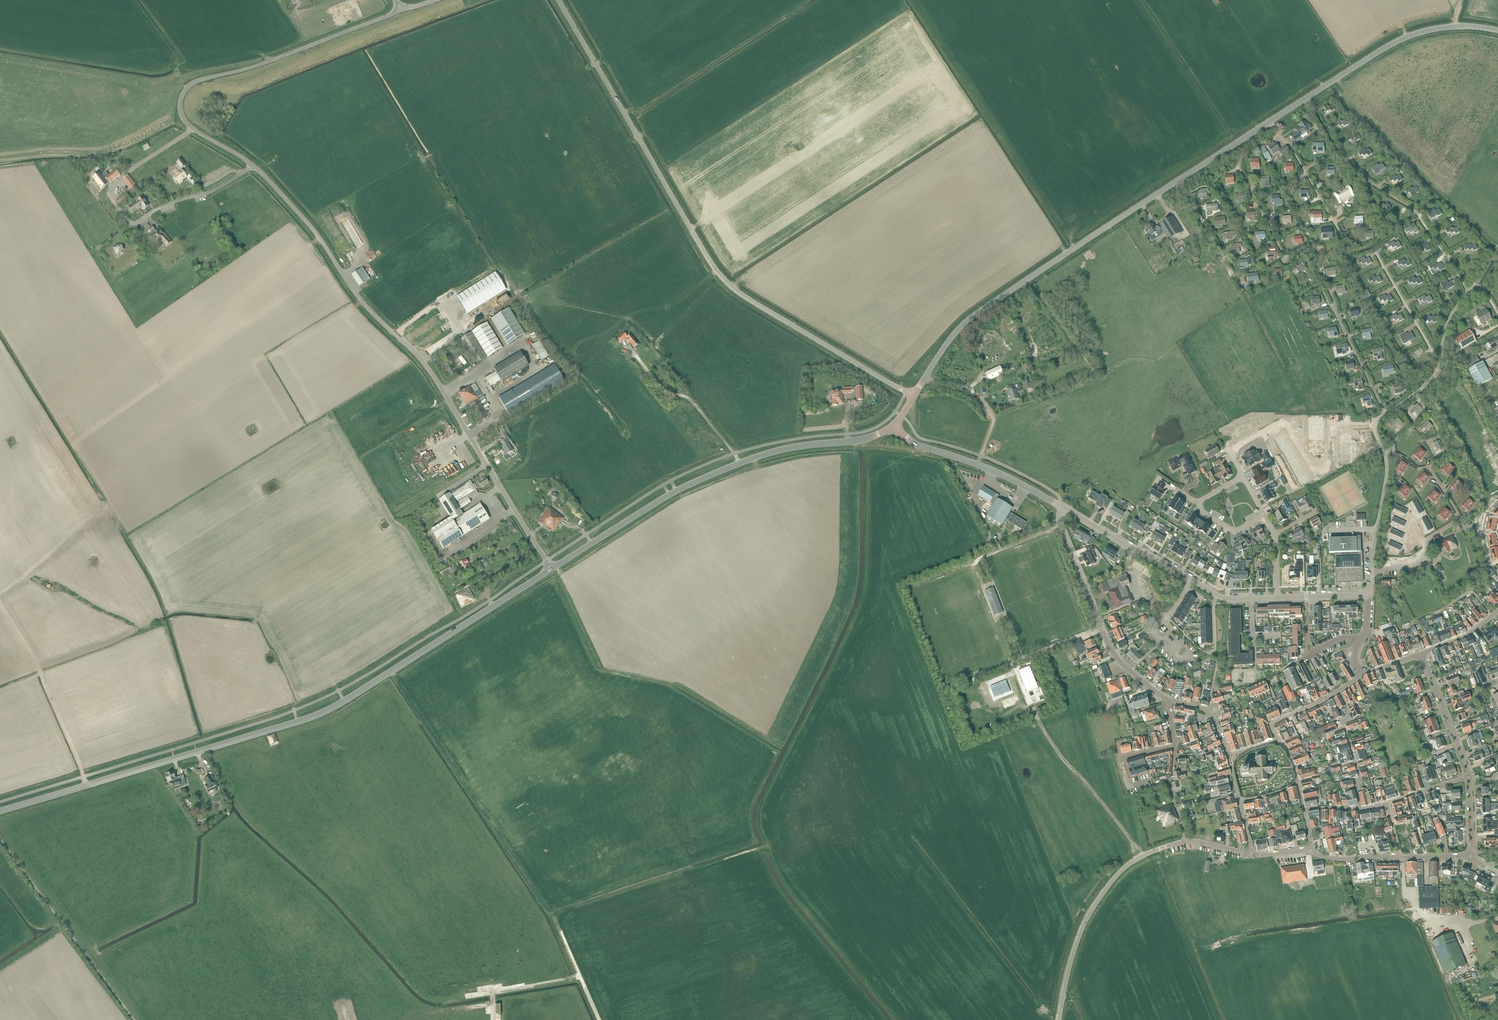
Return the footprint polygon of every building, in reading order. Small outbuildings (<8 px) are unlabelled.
[(1298,132),(1291,136),(1295,141),(1302,137),(1301,136),(1311,129),(1307,123),(1306,123),(1305,121),(1299,125),(1301,127),(1296,130),(1298,132)] [(1313,144),(1313,151),(1318,150),(1318,153),(1324,153),(1324,143),(1313,144)] [(1275,144),(1269,148),(1274,155),(1278,151),(1282,157),(1290,152),(1286,146),(1280,150),(1276,144),(1275,144)] [(181,160),(177,163),(182,169),(186,166),(181,160)] [(1259,160),(1251,160),(1252,167),(1256,167),(1256,169),(1260,169),(1259,160)] [(100,172),(93,178),(101,189),(110,182),(111,183),(120,175),(116,170),(106,177),(105,175),(103,176),(100,172)] [(177,174),(174,177),(180,184),(183,182),(182,181),(187,177),(181,170),(176,174),(177,174)] [(128,174),(124,177),(135,191),(139,188),(128,174)] [(1233,175),(1225,176),(1226,184),(1234,183),(1233,175)] [(1269,176),(1261,177),(1262,184),(1263,184),(1264,187),(1270,186),(1269,176)] [(1341,190),(1335,194),(1338,200),(1350,193),(1347,187),(1344,189),(1343,186),(1339,188),(1341,190)] [(1411,188),(1405,191),(1407,194),(1410,193),(1411,195),(1412,196),(1412,197),(1416,195),(1415,194),(1419,192),(1416,187),(1412,189),(1411,188)] [(1201,192),(1198,192),(1199,198),(1207,197),(1207,192),(1208,192),(1208,189),(1200,190),(1201,192)] [(127,193),(117,201),(119,204),(129,196),(127,193)] [(1279,196),(1272,196),(1272,203),(1274,203),(1275,205),(1283,205),(1283,200),(1280,200),(1279,196)] [(138,202),(142,208),(144,210),(149,206),(143,197),(137,201),(138,202)] [(133,214),(142,208),(138,202),(129,208),(133,214)] [(1378,203),(1375,205),(1378,210),(1382,209),(1383,211),(1386,209),(1387,211),(1391,209),(1389,204),(1385,206),(1383,204),(1380,206),(1378,203)] [(1211,211),(1215,211),(1218,210),(1218,204),(1207,205),(1207,211),(1207,215),(1212,215),(1211,211)] [(1434,209),(1427,213),(1431,219),(1437,216),(1438,217),(1442,214),(1439,209),(1435,211),(1434,209)] [(1315,211),(1309,212),(1309,216),(1313,216),(1314,224),(1322,223),(1321,212),(1315,212),(1315,211)] [(1216,219),(1214,220),(1215,226),(1226,224),(1225,216),(1216,217),(1216,219)] [(1164,233),(1170,241),(1183,233),(1172,217),(1159,225),(1163,231),(1164,233)] [(1147,228),(1148,229),(1145,231),(1152,241),(1164,233),(1163,231),(1162,231),(1158,226),(1155,228),(1152,224),(1147,228)] [(153,228),(149,231),(152,236),(150,238),(158,247),(164,242),(168,246),(172,242),(159,228),(155,231),(153,228)] [(1332,228),(1321,229),(1321,234),(1323,234),(1324,239),(1333,238),(1332,231),(1332,228)] [(1231,233),(1223,234),(1224,240),(1232,239),(1232,237),(1234,237),(1234,232),(1231,232),(1231,233)] [(1234,247),(1231,247),(1232,253),(1240,253),(1240,247),(1242,247),(1241,243),(1239,243),(1239,244),(1234,244),(1234,247)] [(114,248),(118,254),(124,250),(120,244),(114,248)] [(1423,244),(1416,248),(1418,251),(1421,250),(1422,251),(1425,250),(1427,252),(1431,249),(1428,244),(1424,246),(1423,244)] [(1278,252),(1267,253),(1268,259),(1268,262),(1272,261),(1272,259),(1276,258),(1276,257),(1279,257),(1278,252)] [(1247,260),(1240,261),(1240,265),(1239,265),(1239,269),(1244,269),(1244,267),(1248,267),(1248,265),(1250,265),(1250,259),(1247,259),(1247,260)] [(1297,267),(1295,269),(1298,273),(1300,271),(1301,272),(1306,268),(1304,266),(1305,265),(1304,263),(1303,264),(1302,263),(1297,267)] [(1442,265),(1441,266),(1440,264),(1437,266),(1435,263),(1429,267),(1431,270),(1433,269),(1434,271),(1438,269),(1439,272),(1445,269),(1442,265)] [(1334,268),(1324,270),(1325,276),(1335,274),(1335,271),(1334,271),(1334,268)] [(359,270),(352,274),(360,286),(367,282),(359,270)] [(1258,274),(1247,275),(1248,282),(1253,281),(1256,281),(1256,282),(1259,282),(1259,277),(1258,277),(1258,274)] [(1447,281),(1441,284),(1442,287),(1444,286),(1445,288),(1447,290),(1450,288),(1454,286),(1451,281),(1448,283),(1447,281)] [(488,284),(449,308),(460,325),(499,301),(488,284)] [(1344,285),(1336,287),(1338,295),(1346,292),(1344,285)] [(1319,296),(1311,297),(1312,304),(1320,303),(1319,296)] [(1357,308),(1349,310),(1351,317),(1359,315),(1357,308)] [(491,320),(507,346),(525,334),(509,309),(491,320)] [(1329,310),(1319,312),(1320,319),(1328,318),(1328,315),(1330,314),(1329,310)] [(1486,310),(1477,316),(1482,324),(1491,319),(1486,310)] [(487,322),(459,340),(475,365),(503,348),(487,322)] [(1336,327),(1328,329),(1329,330),(1329,332),(1330,336),(1334,335),(1334,338),(1338,337),(1336,327)] [(1369,329),(1361,331),(1363,338),(1366,337),(1367,340),(1371,339),(1369,329)] [(1475,342),(1472,336),(1469,331),(1456,339),(1461,350),(1475,342)] [(624,333),(617,338),(621,342),(627,337),(624,333)] [(1411,341),(1415,339),(1411,333),(1408,335),(1407,333),(1399,337),(1404,345),(1410,341),(1411,341)] [(631,335),(625,339),(629,344),(630,343),(634,348),(639,344),(631,335)] [(1488,343),(1492,350),(1493,349),(1493,350),(1494,350),(1495,350),(1496,349),(1496,348),(1496,347),(1497,346),(1497,337),(1488,343)] [(1337,347),(1335,347),(1336,350),(1337,355),(1342,354),(1343,355),(1343,356),(1346,354),(1346,353),(1348,352),(1346,349),(1349,348),(1347,344),(1344,345),(1337,346),(1337,347)] [(1383,348),(1373,350),(1374,357),(1378,356),(1378,360),(1382,359),(1382,355),(1381,352),(1383,351),(1383,348)] [(461,356),(458,358),(464,366),(467,364),(461,356)] [(1477,357),(1468,362),(1472,368),(1480,363),(1477,357)] [(511,358),(494,369),(502,382),(519,372),(511,358)] [(1353,361),(1345,363),(1346,370),(1354,368),(1353,361)] [(1492,379),(1482,362),(1467,370),(1477,387),(1492,379)] [(534,377),(545,394),(557,387),(556,387),(564,382),(554,365),(546,370),(546,369),(534,377)] [(1393,365),(1383,367),(1384,375),(1394,373),(1393,365)] [(1000,366),(985,373),(989,381),(1004,374),(1000,366)] [(496,372),(486,378),(490,386),(501,380),(496,372)] [(533,402),(545,394),(534,377),(522,384),(533,402)] [(1362,378),(1353,380),(1355,387),(1359,386),(1360,390),(1364,390),(1362,378)] [(1026,382),(1023,382),(1026,389),(1027,389),(1027,390),(1033,389),(1030,380),(1026,382)] [(1393,385),(1395,395),(1401,393),(1406,389),(1404,386),(1403,383),(1393,385)] [(521,409),(533,402),(522,384),(510,391),(521,409)] [(1019,384),(1007,388),(1011,401),(1019,399),(1017,393),(1020,392),(1019,388),(1020,387),(1019,384)] [(469,403),(478,398),(481,396),(475,385),(467,389),(466,388),(458,393),(465,406),(469,403)] [(844,390),(831,391),(832,406),(838,405),(838,404),(843,403),(842,393),(852,393),(851,387),(844,388),(844,390)] [(521,409),(510,391),(499,398),(509,416),(521,409)] [(1372,394),(1361,396),(1363,404),(1371,402),(1370,399),(1373,398),(1372,394)] [(479,400),(478,398),(469,403),(470,405),(469,405),(479,422),(489,416),(479,400)] [(1412,415),(1413,414),(1414,413),(1418,416),(1423,411),(1418,406),(1410,413),(1412,415)] [(1258,414),(1247,420),(1252,428),(1262,422),(1258,414)] [(1398,418),(1390,425),(1392,427),(1394,425),(1397,429),(1403,424),(1398,418)] [(1427,421),(1419,429),(1421,431),(1423,428),(1427,432),(1433,427),(1427,421)] [(503,428),(498,432),(503,441),(500,443),(507,455),(513,451),(508,442),(511,440),(503,428)] [(1284,432),(1276,437),(1279,442),(1287,438),(1284,432)] [(1287,438),(1279,442),(1281,447),(1290,442),(1287,438)] [(1439,440),(1434,443),(1437,450),(1443,448),(1439,440)] [(1290,442),(1281,447),(1284,452),(1292,447),(1290,442)] [(1215,445),(1205,451),(1209,458),(1219,452),(1215,445)] [(1292,447),(1284,452),(1287,457),(1295,452),(1292,447)] [(1418,459),(1426,453),(1422,447),(1414,453),(1418,459)] [(1242,459),(1246,466),(1251,464),(1252,466),(1259,462),(1258,461),(1261,459),(1257,452),(1254,453),(1252,449),(1245,453),(1247,456),(1242,459)] [(1261,455),(1265,462),(1270,459),(1267,452),(1261,455)] [(1175,459),(1169,462),(1173,470),(1180,467),(1179,466),(1180,466),(1179,465),(1181,464),(1181,465),(1183,466),(1184,465),(1189,475),(1195,471),(1193,467),(1192,467),(1189,461),(1190,460),(1187,455),(1176,460),(1175,459)] [(1297,455),(1288,460),(1291,465),(1300,460),(1297,455)] [(1267,469),(1274,466),(1271,460),(1264,464),(1267,469)] [(1300,460),(1291,465),(1294,470),(1302,465),(1300,460)] [(1408,465),(1402,460),(1396,468),(1401,472),(1408,465)] [(1454,467),(1448,462),(1442,470),(1447,475),(1454,467)] [(1218,467),(1216,468),(1220,477),(1222,475),(1224,479),(1226,478),(1227,478),(1228,478),(1229,477),(1230,476),(1231,475),(1226,465),(1219,469),(1218,467)] [(1302,465),(1294,470),(1296,474),(1305,470),(1302,465)] [(1255,477),(1253,479),(1257,486),(1266,481),(1263,474),(1262,474),(1258,466),(1251,470),(1255,477)] [(1220,477),(1216,468),(1213,470),(1214,472),(1207,476),(1212,485),(1219,481),(1217,478),(1220,477)] [(1305,470),(1296,474),(1299,479),(1307,474),(1305,470)] [(1429,477),(1424,472),(1418,480),(1423,484),(1429,477)] [(1307,474),(1299,479),(1302,484),(1310,480),(1307,474)] [(484,477),(477,481),(481,487),(488,483),(484,477)] [(456,504),(460,510),(471,502),(469,499),(478,494),(470,480),(465,484),(453,492),(459,502),(456,504)] [(1463,484),(1458,480),(1452,487),(1457,492),(1463,484)] [(1154,486),(1150,493),(1160,500),(1164,493),(1162,491),(1165,486),(1159,483),(1156,488),(1154,486)] [(1267,503),(1275,498),(1271,490),(1277,487),(1275,483),(1268,487),(1269,488),(1261,493),(1267,503)] [(1411,489),(1406,485),(1399,492),(1405,497),(1411,489)] [(1005,521),(1010,512),(1013,508),(997,498),(997,499),(994,497),(996,494),(984,487),(978,496),(988,502),(987,504),(992,507),(986,516),(992,519),(990,521),(1000,527),(1001,525),(1002,525),(1005,521)] [(1440,494),(1435,490),(1428,498),(1433,502),(1440,494)] [(1107,509),(1110,503),(1111,501),(1102,495),(1101,497),(1092,491),(1088,497),(1097,503),(1096,505),(1101,508),(1103,506),(1107,509)] [(459,502),(453,492),(440,500),(437,502),(439,504),(441,502),(446,510),(451,518),(431,530),(442,549),(490,520),(482,508),(481,508),(479,505),(463,515),(460,510),(456,504),(459,502)] [(1307,496),(1296,502),(1298,506),(1297,506),(1301,513),(1304,511),(1305,511),(1310,508),(1309,506),(1311,504),(1307,496)] [(1173,511),(1180,500),(1176,497),(1176,498),(1174,497),(1171,503),(1169,501),(1163,511),(1166,513),(1169,508),(1173,511)] [(1474,503),(1469,498),(1462,506),(1468,510),(1474,503)] [(1184,502),(1180,500),(1173,511),(1177,513),(1175,518),(1178,520),(1184,510),(1181,509),(1185,504),(1183,503),(1184,502)] [(1288,501),(1283,503),(1288,511),(1288,512),(1293,510),(1288,501)] [(1110,514),(1115,517),(1122,505),(1120,503),(1116,509),(1113,508),(1110,514)] [(1125,506),(1122,505),(1115,517),(1120,520),(1124,514),(1122,513),(1125,506)] [(1274,514),(1276,519),(1286,514),(1282,507),(1276,510),(1277,512),(1274,514)] [(1450,512),(1445,507),(1439,515),(1444,520),(1450,512)] [(550,509),(539,522),(544,525),(545,523),(553,530),(562,519),(550,509)] [(1026,522),(1010,512),(1005,521),(1007,523),(1008,521),(1022,530),(1026,522)] [(1136,529),(1145,514),(1142,512),(1137,522),(1134,520),(1130,526),(1136,529)] [(1288,513),(1276,519),(1279,524),(1280,525),(1284,523),(1283,522),(1287,520),(1285,517),(1289,515),(1288,513)] [(1148,516),(1145,514),(1136,529),(1141,532),(1145,527),(1142,525),(1145,519),(1146,520),(1148,516)] [(1194,525),(1199,518),(1193,514),(1191,517),(1188,515),(1184,521),(1193,527),(1194,525)] [(1317,517),(1310,521),(1313,528),(1317,526),(1318,529),(1326,526),(1322,519),(1319,521),(1317,517)] [(1200,530),(1205,522),(1199,518),(1194,525),(1193,527),(1200,530)] [(1205,522),(1200,530),(1206,534),(1211,526),(1205,522)] [(1156,542),(1165,527),(1160,523),(1158,527),(1156,530),(1159,531),(1157,534),(1154,532),(1151,538),(1156,542)] [(1169,529),(1165,527),(1156,542),(1162,545),(1165,539),(1162,537),(1166,531),(1167,532),(1169,529)] [(1247,536),(1251,543),(1254,542),(1253,539),(1255,538),(1255,539),(1264,534),(1260,527),(1251,532),(1252,534),(1248,536),(1247,536)] [(1296,531),(1290,534),(1294,541),(1302,537),(1305,541),(1309,538),(1306,532),(1302,533),(1299,528),(1295,530),(1296,531)] [(1076,531),(1074,534),(1078,537),(1078,536),(1081,538),(1080,540),(1083,542),(1085,539),(1087,541),(1091,536),(1079,529),(1078,532),(1076,531)] [(1212,530),(1207,537),(1212,540),(1216,533),(1212,530)] [(1438,535),(1432,538),(1436,544),(1433,546),(1436,552),(1441,550),(1440,549),(1445,547),(1448,553),(1457,548),(1455,544),(1456,543),(1453,536),(1442,541),(1439,543),(1437,540),(1440,539),(1438,535)] [(1091,537),(1087,544),(1090,546),(1093,545),(1095,540),(1095,539),(1092,538),(1091,537)] [(1172,537),(1168,544),(1172,546),(1174,543),(1176,544),(1178,540),(1172,537)] [(1241,547),(1243,550),(1248,548),(1249,549),(1251,548),(1251,544),(1250,541),(1248,542),(1246,539),(1244,540),(1242,537),(1237,540),(1239,543),(1241,547)] [(1328,547),(1329,547),(1329,553),(1335,553),(1335,558),(1334,558),(1334,560),(1336,560),(1336,583),(1342,583),(1342,582),(1347,582),(1347,581),(1351,581),(1351,582),(1361,582),(1363,582),(1363,568),(1362,568),(1362,552),(1362,537),(1356,537),(1356,538),(1329,539),(1329,544),(1327,544),(1328,547)] [(1177,554),(1184,542),(1185,539),(1183,538),(1178,546),(1175,545),(1171,551),(1177,554)] [(1186,543),(1184,542),(1177,554),(1182,557),(1186,551),(1183,549),(1186,543)] [(1213,545),(1210,551),(1216,554),(1217,552),(1221,554),(1226,546),(1220,542),(1217,548),(1213,545)] [(1234,554),(1230,554),(1230,557),(1230,563),(1230,564),(1234,564),(1234,557),(1241,553),(1240,552),(1243,550),(1241,547),(1239,543),(1234,545),(1235,547),(1232,549),(1234,553),(1234,554)] [(1088,553),(1083,555),(1087,566),(1096,563),(1094,559),(1096,558),(1093,550),(1094,550),(1092,545),(1085,548),(1088,553)] [(1108,546),(1103,553),(1110,557),(1108,559),(1115,563),(1118,558),(1115,556),(1117,553),(1112,549),(1108,546)] [(1197,566),(1206,552),(1203,551),(1198,559),(1196,557),(1192,563),(1197,566)] [(1206,552),(1197,566),(1203,570),(1206,564),(1207,563),(1204,561),(1208,554),(1206,552)] [(467,559),(459,563),(461,567),(464,566),(465,568),(470,566),(467,559)] [(1218,578),(1224,564),(1219,561),(1217,564),(1220,565),(1218,570),(1215,569),(1212,576),(1218,578)] [(1227,565),(1224,564),(1218,578),(1224,581),(1226,574),(1224,573),(1227,565)] [(1309,568),(1307,568),(1307,569),(1307,579),(1309,579),(1309,580),(1312,579),(1316,578),(1316,572),(1319,572),(1319,564),(1309,564),(1309,568)] [(1261,569),(1257,569),(1257,573),(1258,573),(1258,580),(1265,580),(1265,575),(1268,575),(1267,565),(1261,566),(1261,569)] [(1290,568),(1289,569),(1289,577),(1290,577),(1290,579),(1299,579),(1299,572),(1302,572),(1302,565),(1295,565),(1295,568),(1293,568),(1292,568),(1291,567),(1290,567),(1290,568)] [(450,566),(438,571),(440,575),(451,569),(450,566)] [(1490,568),(1485,572),(1490,578),(1495,574),(1490,568)] [(1130,584),(1126,574),(1100,584),(1103,594),(1109,592),(1115,609),(1133,602),(1131,595),(1129,596),(1126,586),(1130,584)] [(1485,599),(1488,602),(1489,600),(1493,605),(1494,605),(1495,605),(1496,604),(1497,603),(1497,602),(1497,601),(1497,597),(1497,596),(1496,593),(1496,594),(1494,591),(1495,590),(1491,586),(1489,588),(1492,592),(1487,597),(1485,599)] [(993,587),(985,591),(995,616),(1003,612),(993,587)] [(469,589),(456,595),(462,607),(470,602),(474,600),(469,589)] [(1188,593),(1184,599),(1193,605),(1196,599),(1188,593)] [(1184,599),(1181,605),(1189,611),(1193,605),(1184,599)] [(1181,605),(1177,611),(1186,617),(1189,611),(1181,605)] [(1477,610),(1483,618),(1487,615),(1486,613),(1487,612),(1482,606),(1477,610)] [(1246,664),(1249,664),(1249,665),(1253,665),(1252,651),(1249,651),(1249,657),(1246,657),(1246,656),(1241,656),(1241,657),(1238,657),(1238,656),(1238,653),(1239,653),(1239,648),(1237,648),(1237,645),(1238,645),(1238,641),(1237,641),(1237,638),(1238,638),(1238,634),(1241,633),(1239,633),(1239,630),(1240,630),(1240,625),(1239,625),(1239,622),(1240,622),(1240,617),(1239,617),(1239,614),(1240,614),(1240,610),(1230,610),(1230,615),(1232,615),(1232,618),(1230,618),(1230,623),(1232,623),(1232,625),(1230,626),(1230,630),(1231,630),(1231,633),(1228,633),(1228,638),(1230,638),(1230,641),(1228,641),(1228,646),(1230,646),(1230,649),(1229,649),(1229,653),(1229,656),(1229,657),(1233,657),(1234,666),(1238,666),(1238,664),(1241,664),(1241,666),(1246,666),(1246,664)] [(1483,618),(1477,610),(1473,613),(1475,616),(1479,621),(1483,618)] [(1177,611),(1173,617),(1182,623),(1186,617),(1177,611)] [(1117,612),(1109,615),(1110,618),(1111,621),(1110,621),(1113,628),(1121,625),(1117,615),(1118,615),(1117,612)] [(1441,615),(1432,618),(1435,624),(1443,620),(1441,615)] [(1467,620),(1473,626),(1478,622),(1473,615),(1468,619),(1467,617),(1464,619),(1466,621),(1467,620)] [(1462,621),(1460,617),(1460,616),(1455,617),(1458,623),(1459,623),(1460,625),(1454,627),(1456,631),(1458,635),(1466,632),(1461,622),(1462,621)] [(1473,627),(1473,626),(1467,620),(1466,621),(1463,623),(1469,630),(1473,627)] [(1391,622),(1381,626),(1382,630),(1389,627),(1389,628),(1391,627),(1395,625),(1394,621),(1393,621),(1391,622)] [(1130,630),(1131,629),(1130,626),(1124,629),(1123,627),(1113,631),(1115,636),(1127,631),(1130,630)] [(1451,638),(1447,628),(1446,626),(1443,627),(1445,630),(1444,632),(1439,634),(1442,642),(1451,638)] [(1452,626),(1447,628),(1448,631),(1449,631),(1452,638),(1456,636),(1452,626)] [(1389,627),(1382,630),(1384,635),(1387,634),(1388,636),(1392,634),(1392,635),(1396,633),(1394,629),(1391,629),(1391,627),(1389,628),(1389,627)] [(1441,642),(1438,635),(1435,629),(1433,630),(1431,627),(1428,628),(1428,627),(1424,628),(1426,633),(1431,631),(1433,635),(1430,636),(1430,638),(1430,639),(1433,645),(1441,642)] [(1483,635),(1488,641),(1494,636),(1496,639),(1497,638),(1497,633),(1493,627),(1483,635)] [(1132,632),(1131,629),(1130,630),(1129,630),(1127,631),(1115,636),(1118,641),(1125,638),(1123,636),(1132,632)] [(1477,632),(1472,635),(1478,642),(1480,640),(1484,644),(1486,643),(1477,632)] [(1426,648),(1431,646),(1426,633),(1422,635),(1424,638),(1426,637),(1426,638),(1423,640),(1426,648)] [(1131,637),(1117,643),(1120,649),(1127,645),(1126,643),(1132,640),(1131,637)] [(1417,637),(1414,638),(1418,648),(1423,646),(1420,641),(1419,641),(1417,637)] [(1471,637),(1465,639),(1472,654),(1474,660),(1476,659),(1471,646),(1474,644),(1471,637)] [(1399,648),(1398,649),(1399,651),(1400,651),(1402,655),(1408,652),(1405,645),(1406,645),(1402,638),(1400,639),(1402,644),(1400,645),(1400,646),(1399,647),(1399,648)] [(1410,642),(1413,650),(1418,648),(1414,638),(1409,640),(1410,642)] [(1072,644),(1071,644),(1075,655),(1078,654),(1085,651),(1081,641),(1080,639),(1073,642),(1073,643),(1072,644)] [(1092,639),(1085,642),(1088,648),(1095,645),(1092,639)] [(1392,641),(1391,642),(1392,646),(1393,645),(1394,647),(1391,648),(1396,660),(1401,658),(1396,645),(1395,642),(1393,639),(1391,640),(1392,641)] [(1465,639),(1460,641),(1463,649),(1464,652),(1468,651),(1470,655),(1472,654),(1465,639)] [(1413,650),(1410,642),(1409,640),(1405,642),(1407,646),(1406,646),(1409,652),(1413,650)] [(1458,655),(1461,654),(1462,657),(1465,656),(1459,641),(1454,644),(1458,655)] [(1387,642),(1379,645),(1381,651),(1384,658),(1383,658),(1385,664),(1394,661),(1389,647),(1387,643),(1387,642)] [(1131,651),(1127,654),(1136,663),(1142,658),(1136,652),(1139,650),(1136,647),(1136,646),(1133,644),(1130,645),(1128,648),(1131,651)] [(1447,646),(1451,655),(1453,655),(1452,654),(1456,653),(1452,644),(1447,646)] [(1446,646),(1440,649),(1442,655),(1444,660),(1446,666),(1448,665),(1447,662),(1448,662),(1446,657),(1450,656),(1446,646)] [(1089,657),(1094,656),(1093,655),(1099,653),(1098,652),(1100,651),(1098,648),(1096,649),(1096,648),(1089,651),(1090,653),(1083,656),(1084,657),(1082,657),(1083,660),(1089,657)] [(1489,651),(1492,659),(1496,657),(1497,656),(1497,651),(1497,648),(1493,650),(1489,651)] [(1368,651),(1372,662),(1378,659),(1380,658),(1382,657),(1379,651),(1375,653),(1373,649),(1368,651)] [(1298,659),(1298,653),(1288,654),(1287,654),(1288,665),(1293,663),(1293,659),(1298,659)] [(1094,657),(1094,656),(1089,657),(1092,665),(1096,663),(1095,662),(1101,659),(1099,654),(1094,657)] [(1346,660),(1344,658),(1341,660),(1343,665),(1340,667),(1343,672),(1348,669),(1347,667),(1349,666),(1347,663),(1346,663),(1344,661),(1346,660)] [(1378,659),(1372,662),(1375,668),(1383,664),(1380,658),(1378,659)] [(1153,679),(1154,677),(1153,677),(1159,670),(1155,666),(1158,662),(1155,659),(1150,665),(1153,667),(1147,675),(1152,679),(1152,678),(1153,679)] [(1316,659),(1312,661),(1316,669),(1320,667),(1316,659)] [(1441,667),(1446,666),(1444,660),(1438,662),(1438,664),(1436,665),(1439,672),(1443,671),(1441,667)] [(1296,668),(1305,686),(1305,685),(1312,682),(1303,664),(1301,665),(1299,664),(1298,667),(1296,668)] [(1392,670),(1385,673),(1388,679),(1394,677),(1396,683),(1403,680),(1397,664),(1390,666),(1392,670)] [(1030,665),(1019,670),(1028,691),(1039,687),(1030,665)] [(1199,668),(1192,670),(1194,674),(1195,676),(1201,674),(1200,671),(1199,668)] [(1302,687),(1301,685),(1294,668),(1283,673),(1292,692),(1302,687)] [(1354,678),(1348,669),(1343,672),(1349,681),(1354,678)] [(1485,675),(1483,669),(1478,671),(1478,673),(1475,674),(1479,685),(1485,682),(1482,676),(1485,675)] [(1492,680),(1497,678),(1495,670),(1494,671),(1491,672),(1489,669),(1487,669),(1488,673),(1486,674),(1488,679),(1491,678),(1492,680)] [(1154,678),(1154,677),(1153,679),(1159,683),(1158,684),(1163,687),(1170,677),(1167,675),(1165,679),(1162,677),(1164,674),(1159,671),(1154,678)] [(1385,686),(1383,686),(1381,681),(1385,680),(1381,671),(1376,673),(1383,691),(1386,690),(1385,686)] [(1449,686),(1453,684),(1460,682),(1457,676),(1462,674),(1461,671),(1456,672),(1445,677),(1449,686)] [(1374,672),(1363,677),(1367,688),(1374,685),(1374,684),(1377,683),(1377,684),(1379,684),(1377,679),(1372,681),(1371,677),(1372,676),(1373,680),(1377,679),(1374,672)] [(1330,673),(1328,674),(1333,684),(1338,681),(1334,673),(1331,675),(1330,673)] [(1326,680),(1323,681),(1327,689),(1333,686),(1327,676),(1325,678),(1326,680)] [(1117,680),(1121,690),(1128,688),(1124,678),(1117,680)] [(1169,680),(1167,685),(1169,685),(1167,690),(1172,691),(1181,694),(1185,682),(1176,679),(1176,681),(1170,679),(1169,680)] [(1406,689),(1406,691),(1407,691),(1409,690),(1422,685),(1420,679),(1412,682),(1414,685),(1406,689)] [(1123,696),(1121,690),(1117,680),(1106,684),(1112,700),(1123,696)] [(1006,681),(990,687),(995,698),(1010,692),(1006,681)] [(1323,690),(1319,693),(1321,698),(1328,694),(1323,682),(1320,683),(1323,690)] [(1360,682),(1355,685),(1362,699),(1366,696),(1363,689),(1360,682)] [(1231,684),(1219,687),(1220,691),(1221,691),(1222,692),(1232,690),(1231,684)] [(1453,684),(1449,686),(1450,688),(1447,690),(1450,696),(1456,694),(1457,696),(1464,693),(1462,691),(1456,693),(1457,693),(1456,689),(1455,690),(1453,684)] [(1305,685),(1305,686),(1310,697),(1311,696),(1314,701),(1321,698),(1316,688),(1311,691),(1310,688),(1309,689),(1308,686),(1306,687),(1305,685)] [(1422,685),(1409,690),(1410,692),(1416,690),(1417,693),(1424,691),(1422,685)] [(1194,698),(1194,700),(1198,701),(1199,699),(1200,699),(1202,687),(1199,687),(1199,688),(1196,688),(1194,698)] [(1289,687),(1284,689),(1290,702),(1289,702),(1292,711),(1302,706),(1298,698),(1295,700),(1293,696),(1294,696),(1293,693),(1292,693),(1289,687)] [(1348,691),(1342,694),(1348,704),(1350,703),(1354,708),(1350,710),(1354,718),(1360,715),(1356,707),(1357,707),(1355,704),(1358,702),(1355,694),(1353,695),(1350,689),(1348,691)] [(1200,701),(1200,704),(1201,704),(1201,705),(1208,706),(1209,701),(1209,697),(1210,693),(1203,691),(1202,696),(1205,696),(1204,699),(1202,699),(1202,701),(1200,701)] [(1213,697),(1214,703),(1223,701),(1221,691),(1218,692),(1218,693),(1212,695),(1213,697)] [(1279,692),(1282,699),(1278,701),(1279,702),(1278,702),(1282,712),(1288,709),(1285,703),(1288,702),(1283,691),(1279,692)] [(1183,695),(1182,700),(1187,700),(1187,701),(1191,702),(1192,693),(1185,692),(1184,696),(1183,695)] [(1458,698),(1452,701),(1453,703),(1452,703),(1453,707),(1454,706),(1455,711),(1462,708),(1460,702),(1466,700),(1464,693),(1457,696),(1457,698),(1458,698)] [(1130,713),(1131,713),(1134,712),(1134,710),(1149,705),(1146,696),(1130,701),(1130,704),(1129,704),(1128,706),(1128,708),(1130,708),(1128,709),(1130,713)] [(1333,699),(1336,706),(1338,709),(1338,710),(1340,710),(1339,709),(1345,706),(1339,696),(1333,699)] [(1421,703),(1418,704),(1419,707),(1429,703),(1427,697),(1419,700),(1421,703)] [(1330,709),(1334,707),(1335,706),(1332,700),(1327,703),(1330,709)] [(1226,706),(1225,704),(1224,702),(1219,704),(1219,708),(1223,720),(1231,717),(1230,715),(1230,713),(1234,712),(1233,708),(1228,710),(1227,706),(1226,706)] [(1332,713),(1332,712),(1331,710),(1330,710),(1327,703),(1324,704),(1327,711),(1328,713),(1330,712),(1331,713),(1332,713)] [(1419,707),(1416,708),(1417,711),(1423,709),(1424,711),(1431,709),(1429,703),(1419,707)] [(1320,706),(1326,717),(1326,719),(1329,718),(1329,716),(1329,717),(1327,714),(1326,715),(1325,713),(1327,712),(1327,713),(1328,713),(1327,711),(1324,704),(1320,706)] [(1322,719),(1326,717),(1320,706),(1317,707),(1322,719)] [(1337,709),(1338,709),(1336,706),(1335,706),(1334,707),(1335,710),(1332,712),(1332,713),(1333,716),(1335,720),(1341,717),(1340,714),(1337,709)] [(1321,719),(1322,719),(1317,707),(1314,709),(1318,719),(1320,718),(1321,719)] [(1187,708),(1186,713),(1191,714),(1190,718),(1193,718),(1193,717),(1195,717),(1195,715),(1194,714),(1195,709),(1187,708)] [(1273,715),(1274,719),(1280,717),(1276,708),(1272,709),(1274,714),(1273,715)] [(1461,714),(1457,716),(1460,722),(1466,719),(1464,713),(1465,713),(1470,711),(1468,708),(1464,710),(1460,712),(1461,714)] [(1134,712),(1131,713),(1131,715),(1129,716),(1130,720),(1141,716),(1141,715),(1143,715),(1145,714),(1147,721),(1159,717),(1158,713),(1156,714),(1154,709),(1140,713),(1139,710),(1134,712)] [(1269,722),(1274,719),(1273,715),(1274,714),(1272,709),(1265,712),(1269,722)] [(1318,719),(1314,709),(1308,712),(1312,720),(1315,719),(1316,721),(1318,720),(1318,719)] [(1307,712),(1298,716),(1301,723),(1304,722),(1304,721),(1306,720),(1307,722),(1311,720),(1307,712)] [(1259,725),(1260,729),(1267,726),(1267,724),(1269,723),(1265,714),(1256,717),(1259,725)] [(1189,723),(1184,725),(1185,728),(1186,730),(1188,729),(1189,733),(1194,732),(1194,731),(1195,731),(1197,730),(1198,730),(1196,725),(1195,725),(1194,723),(1196,723),(1195,722),(1196,722),(1195,721),(1195,718),(1194,718),(1194,717),(1188,719),(1189,723)] [(1243,732),(1243,733),(1247,747),(1254,745),(1250,729),(1250,728),(1250,727),(1249,727),(1247,717),(1244,718),(1246,724),(1241,725),(1242,729),(1243,732)] [(1381,717),(1376,721),(1379,727),(1386,720),(1381,717)] [(1365,718),(1360,719),(1362,723),(1360,724),(1360,725),(1361,725),(1362,725),(1364,730),(1369,728),(1365,718)] [(1356,721),(1345,725),(1347,730),(1351,729),(1352,732),(1359,729),(1362,728),(1361,725),(1360,725),(1360,724),(1362,723),(1360,719),(1356,721)] [(1285,720),(1274,726),(1277,732),(1279,735),(1280,735),(1286,731),(1285,728),(1287,727),(1292,724),(1292,723),(1291,722),(1287,724),(1285,720)] [(1300,724),(1303,730),(1304,729),(1306,732),(1309,731),(1304,722),(1301,723),(1300,724)] [(1469,724),(1461,726),(1464,733),(1471,730),(1470,727),(1475,725),(1474,722),(1469,724)] [(1207,730),(1203,732),(1205,737),(1216,733),(1212,723),(1205,726),(1207,730)] [(1334,723),(1319,729),(1322,736),(1337,730),(1334,723)] [(1283,742),(1298,735),(1292,724),(1287,727),(1288,729),(1288,730),(1286,731),(1280,735),(1283,742)] [(1232,725),(1222,728),(1225,738),(1227,737),(1229,743),(1228,743),(1231,752),(1239,750),(1234,735),(1235,734),(1232,725)] [(1272,739),(1267,726),(1260,729),(1261,732),(1262,733),(1265,742),(1272,739)] [(1194,732),(1189,733),(1188,733),(1191,741),(1198,739),(1196,734),(1200,733),(1200,734),(1203,733),(1202,729),(1198,730),(1197,730),(1195,731),(1194,731),(1194,732)] [(1240,749),(1247,747),(1243,733),(1241,729),(1240,729),(1238,729),(1239,732),(1240,735),(1236,737),(1239,747),(1240,748),(1240,749)] [(1257,731),(1251,733),(1254,745),(1264,742),(1261,734),(1261,733),(1260,733),(1258,734),(1257,731)] [(1338,744),(1340,743),(1341,746),(1347,744),(1343,731),(1334,734),(1335,737),(1332,739),(1334,746),(1338,744)] [(1179,733),(1176,734),(1178,737),(1180,736),(1182,741),(1180,741),(1182,745),(1190,742),(1189,739),(1187,739),(1185,732),(1179,734),(1179,733)] [(274,733),(267,736),(270,744),(278,741),(274,733)] [(1162,741),(1161,737),(1160,734),(1156,735),(1156,733),(1152,734),(1154,744),(1154,747),(1163,745),(1162,741)] [(1468,744),(1479,740),(1477,733),(1473,735),(1474,736),(1466,739),(1468,744)] [(1221,745),(1217,735),(1209,737),(1211,742),(1212,742),(1214,747),(1221,745)] [(1162,741),(1163,741),(1164,745),(1171,744),(1170,739),(1165,740),(1164,736),(1161,737),(1162,741)] [(1301,743),(1301,744),(1305,742),(1312,740),(1310,737),(1304,739),(1304,740),(1302,741),(1300,742),(1298,736),(1285,742),(1288,749),(1292,747),(1301,743)] [(1366,741),(1366,739),(1363,740),(1362,736),(1350,740),(1352,745),(1366,741)] [(1132,739),(1131,739),(1132,747),(1134,746),(1134,750),(1135,751),(1140,750),(1139,745),(1142,744),(1142,740),(1141,741),(1140,737),(1137,738),(1138,742),(1135,743),(1134,741),(1133,742),(1132,739)] [(1142,744),(1143,749),(1149,748),(1147,738),(1145,738),(1144,737),(1140,737),(1141,741),(1142,740),(1142,744)] [(1442,738),(1432,742),(1435,750),(1445,746),(1442,738)] [(1124,745),(1120,746),(1122,753),(1125,752),(1131,751),(1130,745),(1132,745),(1131,739),(1126,740),(1126,744),(1124,745)] [(1480,743),(1479,740),(1468,744),(1470,749),(1477,746),(1477,747),(1482,746),(1481,743),(1480,743)] [(1199,752),(1194,754),(1195,756),(1200,754),(1204,753),(1200,741),(1196,743),(1198,748),(1199,752)] [(1208,744),(1206,744),(1208,747),(1203,749),(1204,751),(1211,749),(1215,748),(1214,747),(1212,742),(1211,742),(1208,744)] [(1305,743),(1301,744),(1289,750),(1292,758),(1300,754),(1301,755),(1309,752),(1305,743)] [(1354,752),(1363,749),(1367,747),(1373,746),(1372,744),(1369,745),(1368,744),(1363,746),(1362,743),(1359,744),(1352,747),(1354,752)] [(1340,754),(1341,754),(1344,753),(1350,751),(1348,744),(1338,747),(1340,754)] [(1217,749),(1214,750),(1214,752),(1218,751),(1220,756),(1216,757),(1216,759),(1221,758),(1221,757),(1225,756),(1221,746),(1217,748),(1217,749)] [(1367,747),(1363,749),(1360,751),(1354,753),(1357,761),(1367,758),(1364,751),(1368,749),(1367,747)] [(1476,754),(1473,755),(1474,758),(1473,759),(1474,762),(1475,761),(1475,762),(1490,756),(1486,747),(1475,751),(1476,754)] [(1344,753),(1341,754),(1342,755),(1338,756),(1340,765),(1353,761),(1350,752),(1345,754),(1344,753)] [(1210,761),(1213,760),(1213,758),(1212,754),(1211,754),(1210,753),(1202,755),(1204,762),(1210,761)] [(1307,753),(1293,759),(1295,766),(1309,760),(1308,757),(1309,757),(1309,755),(1307,755),(1307,753)] [(1442,756),(1437,758),(1438,762),(1441,761),(1442,765),(1452,761),(1448,753),(1442,756)] [(1496,756),(1490,758),(1491,761),(1482,764),(1482,765),(1481,765),(1482,769),(1484,768),(1485,771),(1489,769),(1491,772),(1495,770),(1494,767),(1492,762),(1497,760),(1497,757),(1497,755),(1496,756)] [(1129,770),(1131,777),(1148,772),(1146,765),(1145,763),(1143,756),(1126,761),(1128,768),(1129,768),(1129,770)] [(1221,767),(1228,765),(1226,756),(1216,759),(1218,767),(1221,767)] [(1247,768),(1242,768),(1242,775),(1247,774),(1247,775),(1249,775),(1257,774),(1258,777),(1257,777),(1258,777),(1258,780),(1257,780),(1257,781),(1258,781),(1258,782),(1260,781),(1260,782),(1261,782),(1261,781),(1265,781),(1265,782),(1266,782),(1266,781),(1267,781),(1267,780),(1268,780),(1268,779),(1267,779),(1267,776),(1268,776),(1267,776),(1267,774),(1272,773),(1272,771),(1276,771),(1275,767),(1272,767),(1272,765),(1266,765),(1266,762),(1267,762),(1266,762),(1265,758),(1266,758),(1265,758),(1265,757),(1263,757),(1263,756),(1263,757),(1259,757),(1258,757),(1256,758),(1255,758),(1255,759),(1256,759),(1257,766),(1248,766),(1248,768),(1247,768)] [(1372,758),(1357,762),(1359,767),(1374,762),(1372,758)] [(1347,770),(1344,771),(1344,774),(1355,771),(1354,765),(1347,767),(1347,770)] [(1445,769),(1441,771),(1442,774),(1446,772),(1448,776),(1455,773),(1453,770),(1455,769),(1453,766),(1445,769)] [(1303,767),(1297,769),(1300,779),(1311,776),(1316,775),(1314,768),(1304,771),(1303,767)] [(1431,767),(1424,769),(1428,782),(1435,779),(1431,767)] [(1209,778),(1209,781),(1211,781),(1221,778),(1221,777),(1225,776),(1225,777),(1231,775),(1229,769),(1217,772),(1218,775),(1209,778)] [(1367,771),(1363,772),(1360,773),(1362,780),(1369,778),(1367,771)] [(1407,790),(1403,791),(1404,795),(1414,791),(1409,776),(1410,776),(1409,771),(1406,772),(1407,776),(1405,776),(1407,782),(1405,783),(1407,790)] [(173,772),(166,774),(168,777),(167,778),(168,778),(169,782),(169,781),(170,783),(173,782),(174,788),(175,789),(186,785),(184,779),(185,779),(184,778),(178,780),(176,780),(175,777),(175,776),(175,775),(174,772),(173,773),(173,772)] [(1174,777),(1175,782),(1186,778),(1185,775),(1180,776),(1179,773),(1175,774),(1173,774),(1173,775),(1171,776),(1171,778),(1174,777)] [(1417,778),(1412,780),(1416,791),(1423,788),(1418,773),(1415,774),(1417,778)] [(1211,781),(1209,781),(1211,786),(1217,784),(1217,786),(1228,783),(1226,777),(1224,777),(1224,776),(1221,777),(1221,778),(1211,781)] [(208,791),(217,787),(215,781),(213,782),(210,777),(205,779),(207,785),(206,785),(208,791)] [(1312,780),(1300,782),(1302,788),(1310,787),(1314,786),(1313,782),(1315,782),(1315,781),(1319,780),(1318,777),(1317,777),(1312,779),(1312,780)] [(1349,788),(1353,787),(1354,787),(1352,780),(1341,782),(1342,788),(1345,788),(1346,793),(1345,793),(1346,797),(1342,797),(1342,796),(1340,797),(1342,806),(1348,805),(1348,807),(1357,805),(1354,791),(1350,792),(1349,788)] [(1379,788),(1376,789),(1380,802),(1386,800),(1380,780),(1378,781),(1379,788)] [(1229,784),(1217,787),(1220,796),(1231,793),(1229,784)] [(1485,788),(1481,788),(1482,795),(1489,795),(1491,795),(1491,791),(1491,790),(1491,789),(1494,789),(1494,785),(1485,785),(1485,788)] [(1393,786),(1384,789),(1387,800),(1396,797),(1393,786)] [(1304,799),(1317,796),(1321,795),(1320,788),(1303,792),(1304,799)] [(1362,793),(1359,794),(1362,806),(1362,807),(1368,806),(1365,792),(1364,790),(1366,790),(1365,788),(1361,789),(1362,793)] [(1369,793),(1365,793),(1368,805),(1374,804),(1371,794),(1374,793),(1373,788),(1372,788),(1369,789),(1368,789),(1369,793)] [(1451,792),(1446,792),(1447,795),(1451,795),(1451,801),(1455,801),(1455,798),(1460,798),(1459,791),(1451,791),(1451,792)] [(1281,809),(1283,817),(1283,818),(1286,818),(1284,809),(1285,809),(1284,802),(1288,801),(1286,793),(1279,795),(1283,809),(1281,809)] [(1299,800),(1298,793),(1289,795),(1291,802),(1293,802),(1293,803),(1297,802),(1296,801),(1299,800)] [(1331,796),(1331,793),(1328,794),(1328,801),(1333,801),(1334,807),(1341,805),(1340,799),(1339,800),(1337,794),(1331,796)] [(1283,817),(1281,809),(1280,801),(1277,794),(1269,797),(1271,803),(1274,802),(1275,805),(1277,805),(1278,810),(1274,811),(1274,814),(1278,813),(1278,818),(1283,817)] [(1321,795),(1317,796),(1317,797),(1316,798),(1314,798),(1313,798),(1313,799),(1305,800),(1306,807),(1317,805),(1316,800),(1317,800),(1318,801),(1322,800),(1321,795)] [(1415,796),(1419,811),(1422,810),(1421,804),(1423,803),(1421,795),(1415,796)] [(1413,797),(1408,799),(1412,813),(1412,814),(1416,813),(1415,808),(1417,808),(1413,797)] [(1216,802),(1215,805),(1217,813),(1237,808),(1236,801),(1233,802),(1232,798),(1226,799),(1227,800),(1219,801),(1216,802)] [(1408,799),(1404,800),(1406,805),(1405,805),(1406,808),(1405,808),(1407,815),(1412,813),(1408,799)] [(1263,814),(1268,814),(1267,810),(1265,810),(1265,808),(1264,808),(1263,800),(1254,801),(1255,809),(1262,809),(1263,814)] [(1392,803),(1393,807),(1397,806),(1398,809),(1401,808),(1400,805),(1404,804),(1403,800),(1392,803)] [(1192,801),(1183,803),(1184,809),(1194,807),(1192,801)] [(1254,810),(1254,806),(1253,801),(1243,803),(1245,815),(1250,814),(1249,812),(1247,812),(1247,810),(1251,809),(1251,810),(1254,810)] [(1172,803),(1157,810),(1164,826),(1174,822),(1174,820),(1179,818),(1172,803)] [(1397,807),(1392,808),(1394,817),(1402,815),(1400,809),(1398,810),(1398,809),(1397,809),(1397,807)] [(1308,813),(1310,821),(1316,820),(1316,819),(1320,818),(1320,815),(1319,810),(1308,813)] [(1374,818),(1380,817),(1379,810),(1371,811),(1372,818),(1371,818),(1372,822),(1374,821),(1374,818)] [(1359,813),(1362,824),(1364,823),(1364,819),(1371,818),(1369,811),(1359,813)] [(1345,813),(1344,813),(1344,821),(1347,821),(1347,825),(1347,829),(1353,829),(1352,825),(1351,822),(1351,821),(1350,821),(1350,816),(1348,816),(1348,813),(1347,813),(1347,812),(1345,812),(1345,813)] [(1353,822),(1351,822),(1352,825),(1353,829),(1357,828),(1357,825),(1360,824),(1358,813),(1358,812),(1357,812),(1351,813),(1353,822)] [(1256,816),(1256,815),(1255,813),(1255,814),(1248,815),(1249,824),(1259,822),(1259,819),(1266,818),(1265,817),(1269,817),(1269,814),(1268,814),(1263,814),(1262,814),(1262,815),(1256,816)] [(1412,814),(1394,818),(1396,825),(1407,823),(1406,821),(1413,819),(1412,814)] [(1276,827),(1274,816),(1272,816),(1273,821),(1275,830),(1279,829),(1285,828),(1285,825),(1276,827)] [(1427,835),(1430,844),(1436,842),(1434,833),(1433,833),(1432,829),(1435,828),(1430,816),(1427,818),(1429,823),(1430,823),(1431,827),(1429,828),(1430,834),(1427,835)] [(1389,818),(1381,820),(1382,823),(1383,824),(1385,832),(1392,830),(1389,818)] [(1446,835),(1441,823),(1439,818),(1433,820),(1435,825),(1440,837),(1446,835)] [(1447,828),(1455,828),(1455,826),(1461,825),(1460,818),(1449,819),(1449,818),(1449,824),(1446,825),(1447,828)] [(1240,830),(1240,831),(1244,830),(1243,822),(1235,823),(1236,826),(1234,826),(1235,830),(1240,830)] [(1230,831),(1229,824),(1220,826),(1221,827),(1219,828),(1219,831),(1225,830),(1225,832),(1223,832),(1223,834),(1214,834),(1214,837),(1213,837),(1213,838),(1214,838),(1214,842),(1224,842),(1224,838),(1226,838),(1226,835),(1231,834),(1230,831)] [(1296,825),(1291,826),(1292,833),(1294,832),(1296,841),(1306,839),(1304,832),(1298,834),(1296,825)] [(1326,838),(1322,839),(1325,854),(1329,853),(1329,854),(1337,852),(1337,850),(1334,837),(1333,835),(1332,829),(1331,830),(1330,826),(1328,827),(1323,828),(1326,838)] [(1444,828),(1445,833),(1448,833),(1448,836),(1453,836),(1453,837),(1451,839),(1452,841),(1453,842),(1462,842),(1461,831),(1457,831),(1456,828),(1455,828),(1447,828),(1444,828)] [(1281,834),(1279,829),(1275,830),(1277,839),(1281,838),(1283,844),(1292,842),(1290,832),(1281,834)] [(1424,846),(1430,844),(1427,835),(1424,836),(1423,830),(1420,831),(1421,837),(1424,846)] [(1333,835),(1334,837),(1335,842),(1343,840),(1342,836),(1340,836),(1339,831),(1336,832),(1333,832),(1334,835),(1333,835)] [(1412,835),(1413,839),(1415,847),(1420,845),(1416,833),(1417,833),(1417,831),(1413,832),(1414,834),(1412,835)] [(1485,840),(1485,847),(1486,847),(1486,846),(1490,845),(1490,848),(1495,847),(1495,845),(1495,842),(1497,842),(1497,839),(1497,835),(1494,835),(1495,839),(1485,840)] [(1276,836),(1271,837),(1270,837),(1270,841),(1269,841),(1270,848),(1276,847),(1276,845),(1278,844),(1277,839),(1276,836)] [(1259,842),(1256,842),(1257,850),(1258,850),(1259,850),(1260,850),(1261,849),(1268,848),(1266,838),(1259,840),(1259,842)] [(1322,862),(1312,863),(1314,872),(1317,871),(1317,875),(1324,874),(1322,862)] [(1364,863),(1356,864),(1359,882),(1374,879),(1374,873),(1373,864),(1364,865),(1364,863)] [(1416,863),(1406,863),(1406,875),(1417,875),(1416,863)] [(1438,878),(1438,876),(1438,870),(1438,863),(1429,863),(1429,878),(1432,878),(1438,878)] [(1438,870),(1438,876),(1443,877),(1443,874),(1454,876),(1455,869),(1451,868),(1452,865),(1445,864),(1444,867),(1442,867),(1441,870),(1438,870)] [(1304,865),(1281,868),(1283,884),(1291,882),(1296,882),(1307,880),(1305,869),(1304,869),(1304,865)] [(1463,866),(1461,874),(1466,875),(1464,878),(1473,881),(1475,873),(1470,872),(1471,869),(1463,866)] [(1476,876),(1475,880),(1477,880),(1476,882),(1487,887),(1485,890),(1490,893),(1493,885),(1489,883),(1491,879),(1481,874),(1479,877),(1476,876)] [(1437,886),(1419,887),(1420,908),(1438,907),(1437,886)] [(1452,934),(1432,942),(1446,975),(1466,966),(1452,934)]
